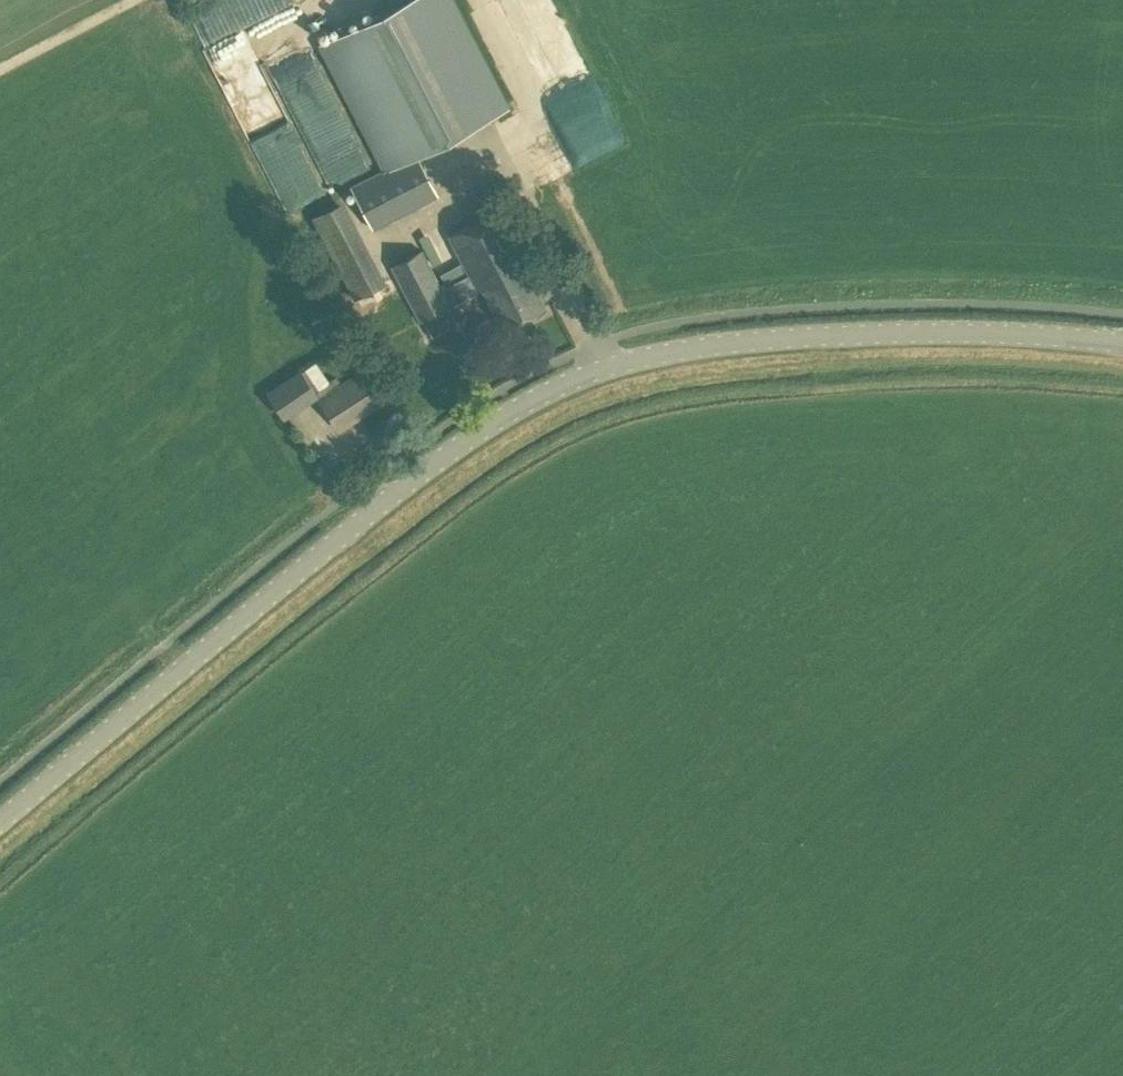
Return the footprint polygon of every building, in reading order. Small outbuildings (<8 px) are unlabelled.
[(208,36),(262,9),(257,0),(194,0),(190,2),(208,36)] [(267,10),(287,0),(263,0),(267,10)] [(437,196),(416,154),(509,107),(454,0),(403,0),(317,44),(381,170),(350,186),(372,229),(437,196)] [(315,54),(283,69),(295,94),(326,79),(315,54)] [(545,307),(523,264),(527,262),(500,209),(449,236),(469,275),(446,287),(443,283),(439,285),(421,250),(392,266),(421,321),(482,289),(503,328),(508,326),(512,328),(519,324),(520,320),(545,307)] [(447,307),(423,320),(431,336),(456,323),(447,307)] [(320,355),(310,360),(322,383),(332,377),(320,355)] [(277,385),(266,392),(277,409),(282,417),(314,397),(298,371),(297,372),(277,385)] [(339,428),(381,400),(361,371),(319,399),(339,428)]
